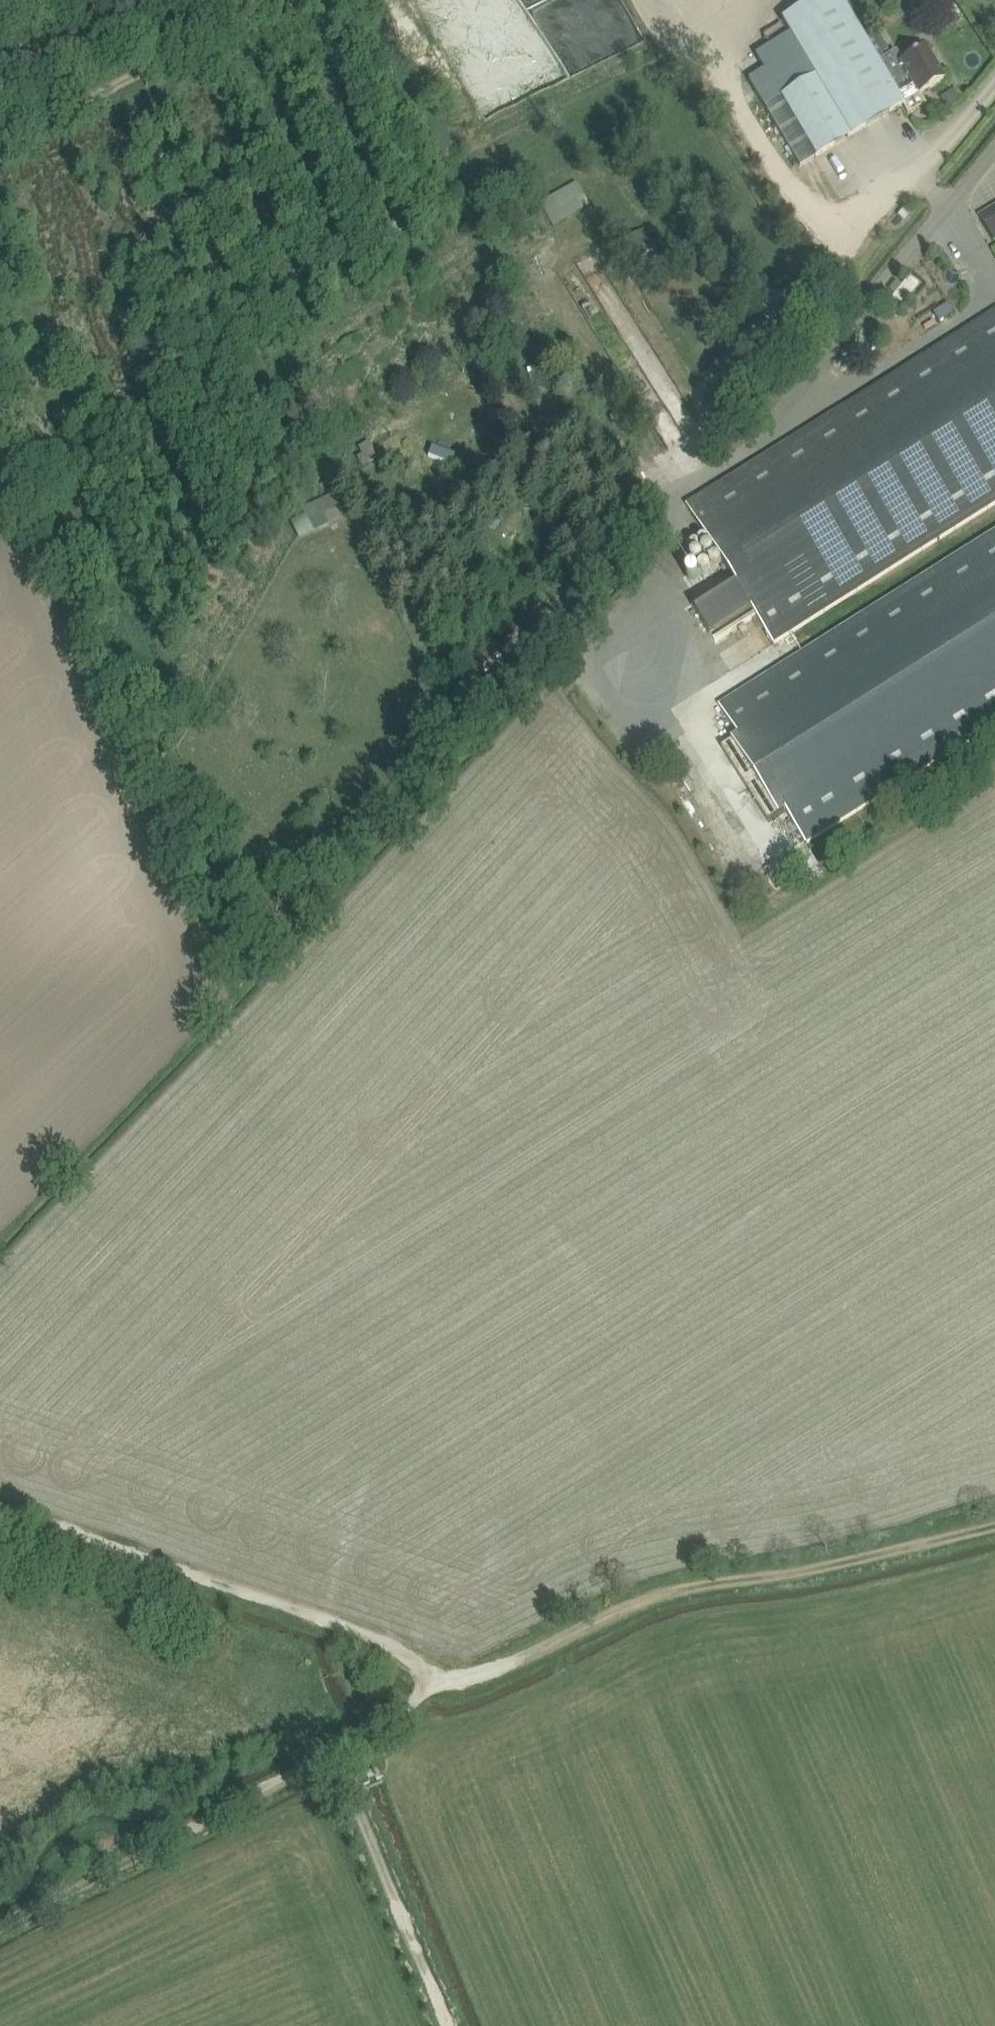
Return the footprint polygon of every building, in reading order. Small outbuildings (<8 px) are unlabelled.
[(921,93),(943,80),(924,50),(901,63),(894,52),(878,62),(841,0),(815,0),(782,20),(790,34),(755,55),(764,70),(748,80),(799,166),(904,103),(910,113),(927,103),(921,93)] [(952,89),(941,97),(948,106),(959,98),(952,89)] [(575,181),(539,201),(552,225),(588,206),(575,181)] [(992,234),(994,238),(994,207),(981,216),(992,234)] [(949,305),(935,313),(941,323),(955,314),(949,305)] [(689,504),(694,513),(736,578),(693,606),(714,641),(758,613),(776,642),(994,504),(994,312),(689,504)] [(405,419),(426,469),(460,455),(440,405),(405,419)] [(332,495),(319,501),(329,524),(343,518),(332,495)] [(718,703),(740,738),(722,749),(769,823),(786,812),(807,844),(994,725),(994,528),(718,703)]
